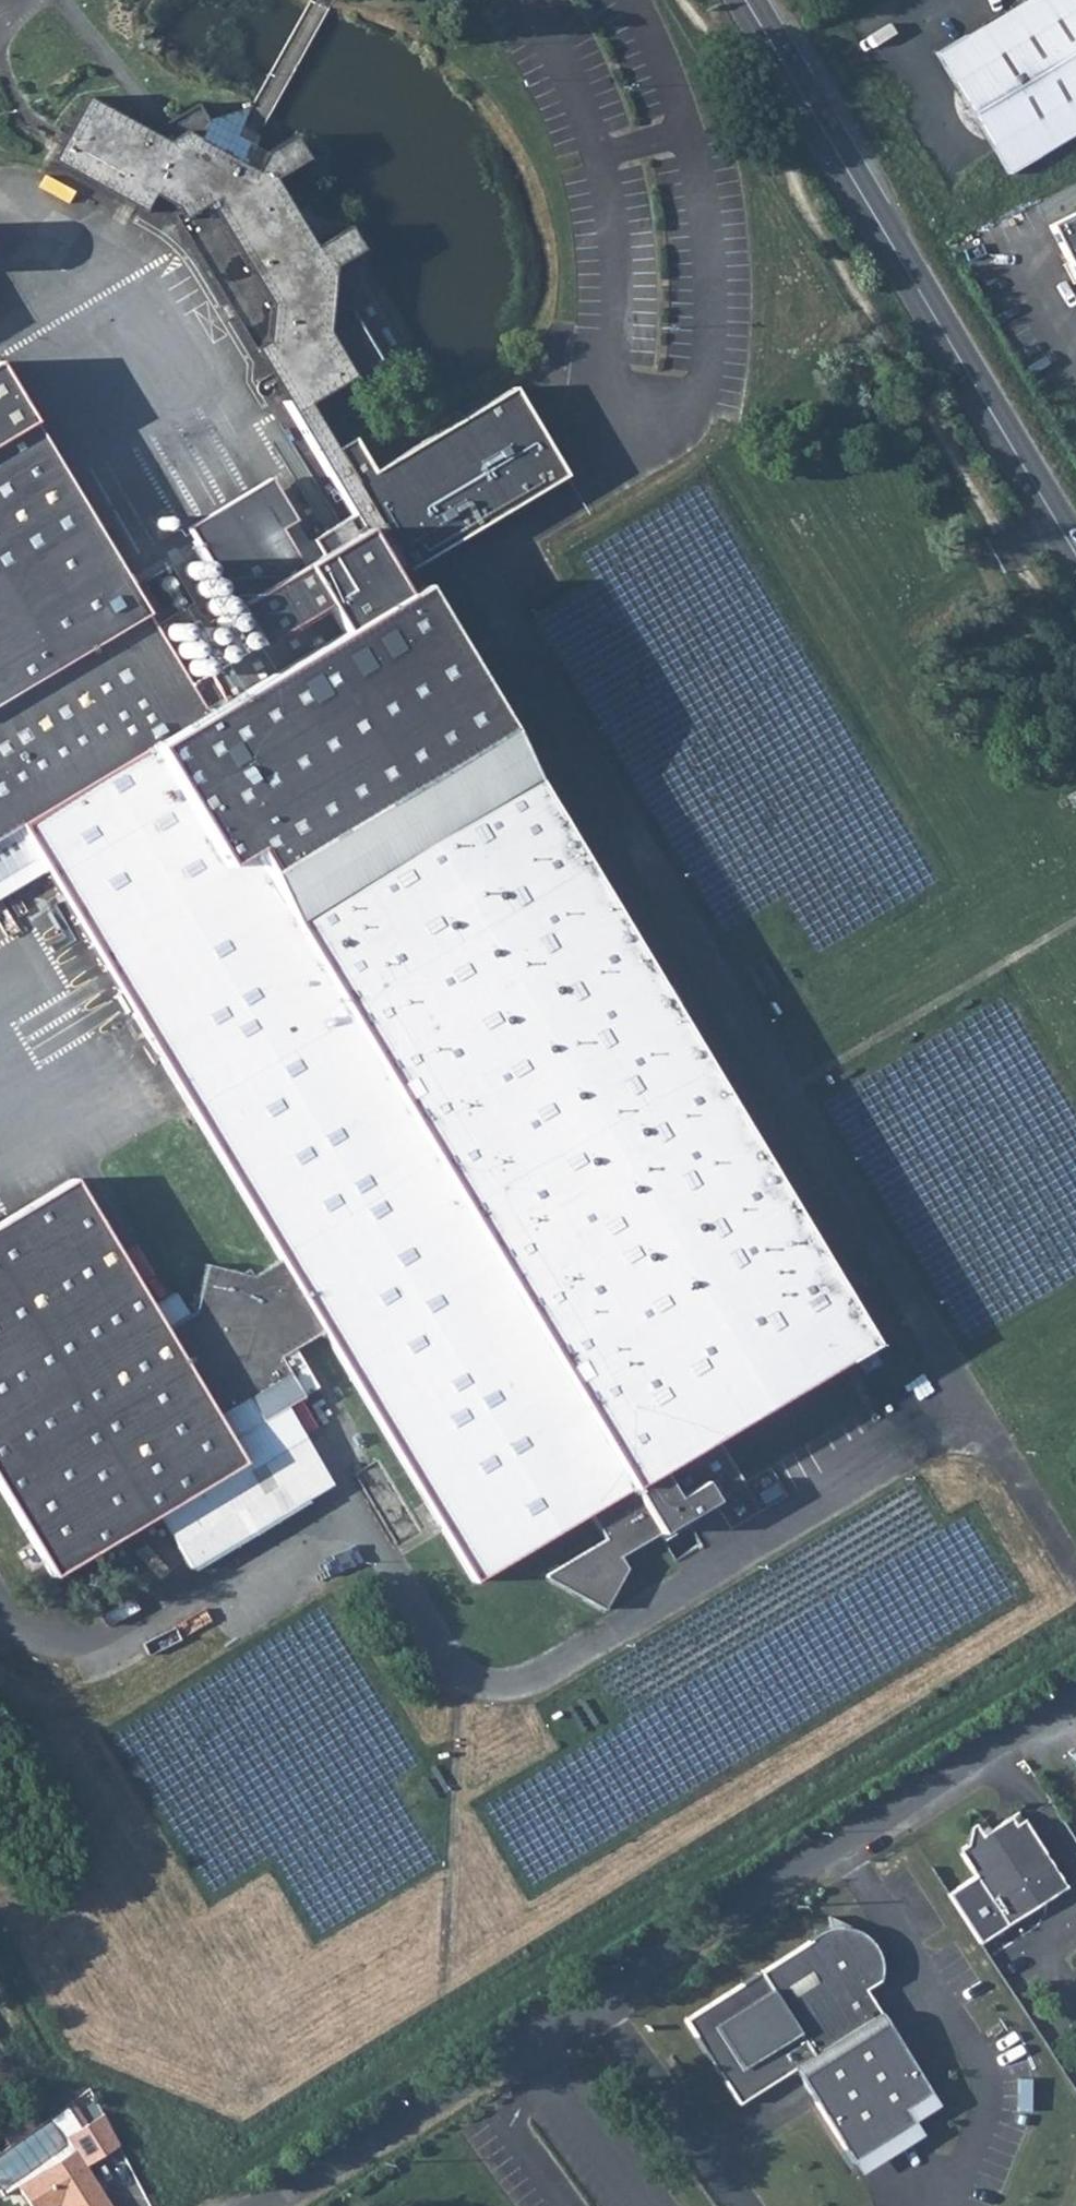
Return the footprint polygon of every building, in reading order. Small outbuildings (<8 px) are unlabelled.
[(1075,137),(1075,0),(1034,0),(938,56),(1011,176),(1075,137)] [(20,835),(278,1268),(250,1285),(245,1278),(237,1282),(205,1273),(196,1308),(188,1312),(192,1320),(161,1338),(72,1186),(0,1229),(0,1496),(53,1585),(242,1472),(229,1449),(260,1430),(248,1408),(290,1382),(281,1368),(324,1342),(474,1592),(589,1523),(606,1550),(546,1586),(605,1620),(630,1581),(621,1566),(660,1543),(688,1526),(715,1510),(704,1491),(676,1507),(660,1479),(870,1353),(408,580),(335,457),(310,413),(383,371),(352,318),(330,317),(336,279),(365,261),(351,238),(317,259),(273,185),(298,170),(292,161),(267,176),(258,160),(211,135),(201,119),(155,146),(91,112),(59,172),(145,219),(155,202),(171,211),(357,525),(406,607),(227,712),(211,686),(191,697),(17,406),(0,380),(0,847),(20,835)] [(1049,232),(1075,286),(1075,218),(1049,232)] [(354,446),(335,457),(408,580),(567,487),(515,398),(374,480),(354,446)] [(258,656),(326,617),(313,596),(302,578),(263,511),(197,551),(258,656)] [(321,567),(332,584),(313,596),(326,617),(258,656),(211,686),(227,712),(406,607),(357,525),(312,551),(321,567)] [(321,567),(302,578),(313,596),(332,584),(321,567)] [(946,1894),(977,1942),(1065,1886),(1020,1814),(993,1831),(986,1818),(973,1826),(970,1845),(962,1850),(977,1874),(946,1894)] [(793,2068),(838,2139),(924,2083),(866,1990),(873,1986),(879,1980),(882,1975),(881,1965),(878,1955),(868,1938),(861,1931),(849,1924),(842,1922),(835,1923),(829,1926),(811,1940),(686,2019),(738,2103),(793,2068)] [(924,2083),(838,2139),(853,2163),(915,2123),(906,2109),(931,2094),(924,2083)] [(15,2184),(29,2205),(48,2205),(56,2201),(60,2205),(110,2205),(83,2163),(100,2152),(81,2123),(62,2134),(71,2148),(15,2184)]
